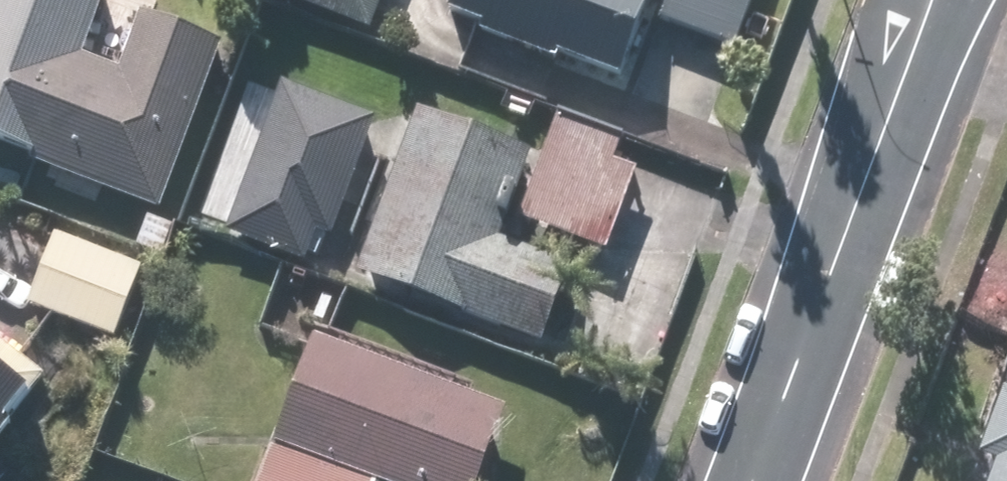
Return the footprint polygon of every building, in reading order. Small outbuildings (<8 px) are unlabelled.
[(163,221),(234,58),(144,19),(120,75),(83,59),(109,0),(0,0),(0,150),(163,221)] [(369,31),(381,0),(291,0),(369,31)] [(454,22),(618,81),(648,0),(462,0),(454,22)] [(651,28),(736,60),(758,0),(661,0),(651,28)] [(295,256),(346,115),(250,80),(199,221),(295,256)] [(416,115),(356,280),(540,347),(568,268),(497,242),(529,155),(416,115)] [(622,139),(554,116),(525,201),(545,208),(537,234),(604,257),(631,176),(611,170),(622,139)] [(325,340),(276,480),(493,480),(519,408),(325,340)] [(0,352),(0,441),(44,390),(0,352)] [(996,391),(970,459),(990,467),(985,480),(1006,480),(1006,395),(996,391)]
